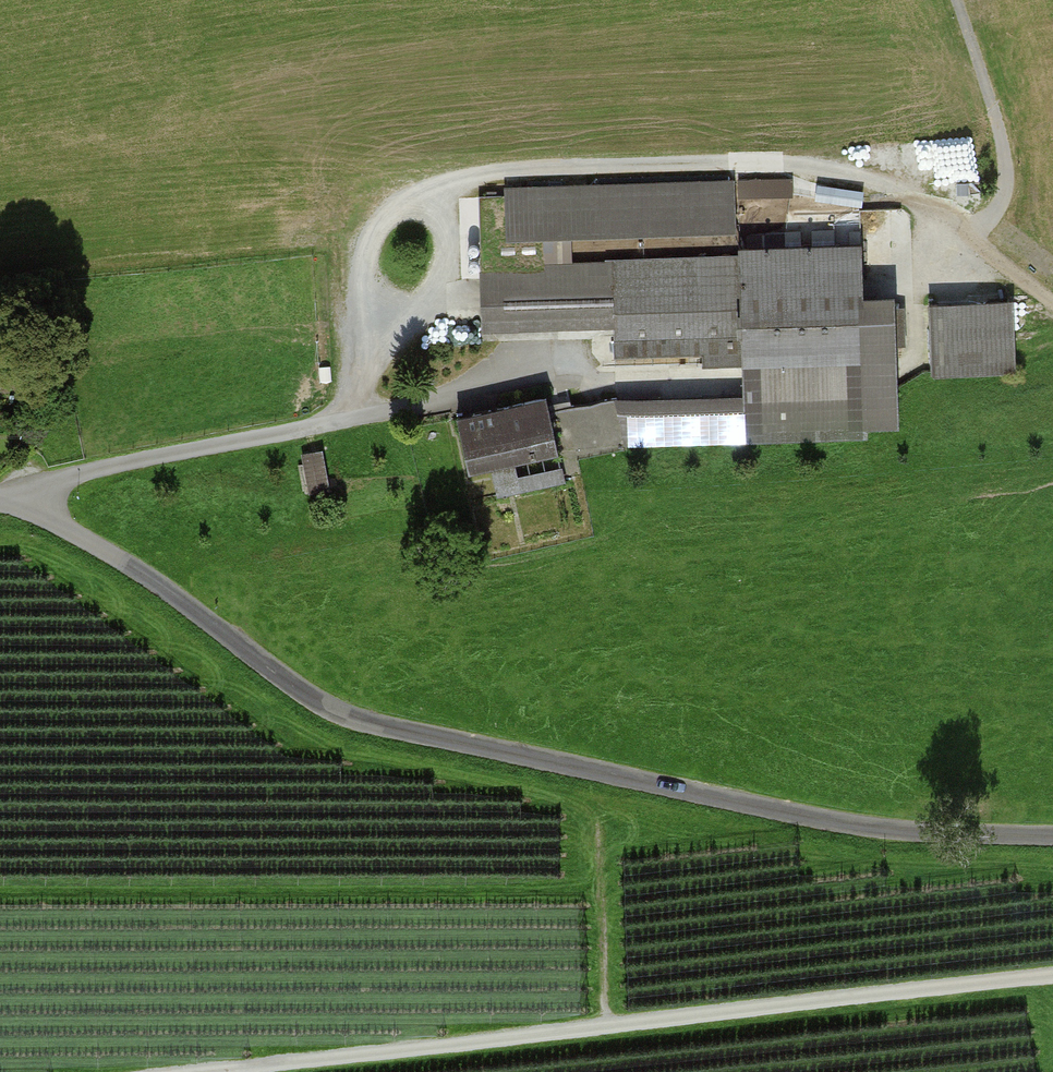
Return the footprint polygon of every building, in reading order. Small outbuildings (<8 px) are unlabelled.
[(518,237),(742,229),(740,178),(516,186),(518,237)] [(749,366),(746,254),(622,257),(621,243),(602,243),(603,267),(493,270),(494,327),(624,323),(625,356),(709,354),(709,367),(749,366)] [(872,243),(749,247),(754,397),(624,401),(626,452),(863,445),(862,429),(896,428),(892,297),(873,298),(872,243)] [(1019,301),(938,310),(946,382),(1027,373),(1019,301)] [(569,457),(557,398),(467,416),(479,475),(569,457)] [(328,454),(304,458),(311,493),(334,489),(328,454)]
